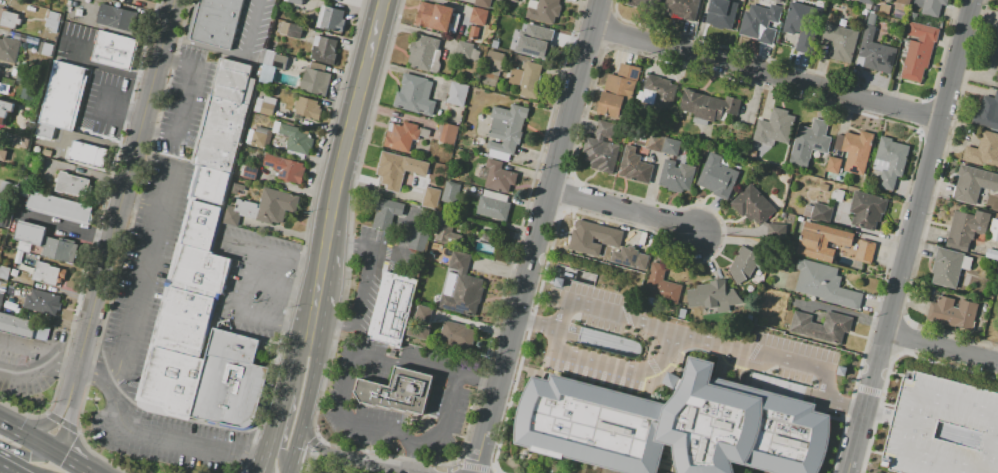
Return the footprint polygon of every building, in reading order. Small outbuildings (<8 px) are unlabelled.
[(189,40),(200,0),(243,0),(230,51),(189,40)] [(475,5),(476,0),(492,0),(490,9),(475,5)] [(525,17),(530,0),(534,0),(539,1),(539,0),(560,0),(559,5),(561,5),(558,18),(556,17),(554,24),(525,17)] [(624,4),(625,0),(661,0),(658,12),(624,4)] [(663,13),(666,0),(700,0),(695,22),(683,19),(684,17),(663,13)] [(706,23),(711,0),(731,0),(738,2),(732,29),(706,23)] [(759,6),(760,0),(769,0),(773,1),(773,0),(784,0),(778,23),(770,21),(767,31),(763,30),(761,40),(740,35),(746,11),(749,12),(751,4),(759,6)] [(894,9),(897,0),(911,0),(908,12),(894,9)] [(921,14),(924,0),(948,0),(947,6),(942,5),(939,18),(921,14)] [(421,1),(436,5),(436,3),(455,8),(449,33),(427,27),(427,28),(415,25),(421,1)] [(817,8),(810,38),(783,32),(790,2),(817,8)] [(101,3),(137,12),(132,31),(96,22),(101,3)] [(325,6),(345,11),(342,22),(346,23),(343,33),(337,32),(337,33),(332,31),(333,30),(327,29),(327,30),(320,28),(325,6)] [(474,7),(488,10),(485,26),(470,23),(474,7)] [(15,31),(0,27),(0,12),(1,8),(19,13),(18,18),(21,19),(19,25),(17,24),(15,31)] [(49,10),(62,14),(60,18),(61,18),(60,21),(59,21),(56,34),(51,32),(52,28),(45,27),(49,10)] [(921,83),(901,78),(910,40),(917,42),(918,38),(906,35),(910,20),(940,28),(937,42),(935,41),(928,69),(925,68),(921,83)] [(891,73),(862,66),(865,56),(859,54),(866,23),(877,26),(873,42),(897,48),(891,73)] [(293,24),(306,27),(302,41),(290,37),(293,24)] [(859,32),(851,64),(829,59),(833,42),(822,39),(826,24),(859,32)] [(479,27),(476,40),(468,39),(471,26),(479,27)] [(523,54),(529,29),(554,35),(548,60),(523,54)] [(99,30),(137,40),(129,71),(91,61),(99,30)] [(309,59),(313,45),(312,45),(315,34),(337,40),(334,53),(337,54),(337,55),(339,56),(337,67),(309,59)] [(418,35),(440,40),(438,48),(441,49),(438,62),(440,66),(439,70),(436,73),(412,67),(413,63),(408,62),(411,51),(409,51),(411,42),(416,44),(418,35)] [(15,64),(0,60),(0,38),(3,39),(4,36),(21,41),(15,64)] [(460,41),(474,45),(471,59),(457,55),(460,41)] [(499,75),(484,71),(490,50),(505,54),(499,75)] [(277,55),(290,58),(287,71),(274,68),(277,55)] [(191,163),(209,94),(213,95),(222,59),(254,67),(251,78),(256,80),(231,174),(201,166),(191,163)] [(55,60),(86,68),(70,130),(53,126),(39,122),(55,60)] [(542,65),(537,89),(539,89),(537,99),(518,94),(519,88),(509,85),(513,68),(523,70),(526,61),(542,65)] [(641,68),(633,101),(624,99),(619,119),(597,113),(608,73),(617,76),(621,63),(641,68)] [(305,67),(332,74),(330,82),(331,83),(327,98),(299,91),(305,67)] [(404,73),(434,81),(429,99),(436,101),(432,117),(393,107),(397,91),(400,91),(404,73)] [(678,82),(671,110),(654,106),(658,93),(644,89),(648,74),(678,82)] [(452,82),(469,86),(464,107),(446,102),(452,82)] [(8,95),(0,93),(0,83),(10,85),(8,95)] [(742,99),(738,116),(723,112),(720,121),(695,115),(698,104),(683,100),(686,90),(724,100),(725,95),(742,99)] [(996,90),(997,91),(997,131),(970,124),(977,101),(982,103),(984,96),(994,98),(996,90)] [(253,111),(257,97),(263,99),(264,95),(276,99),(271,116),(253,111)] [(299,97),(318,102),(317,105),(321,106),(321,108),(323,109),(320,121),(294,114),(295,109),(294,109),(296,99),(298,100),(299,97)] [(7,127),(0,125),(0,99),(14,102),(7,127)] [(486,148),(488,140),(502,144),(503,141),(488,137),(493,118),(490,117),(492,106),(510,110),(511,104),(529,108),(526,119),(524,118),(521,133),(523,133),(520,145),(517,145),(515,155),(486,148)] [(789,144),(768,138),(766,144),(752,140),(758,119),(768,122),(772,107),(788,111),(787,115),(796,117),(789,144)] [(829,122),(825,136),(832,138),(828,153),(812,149),(807,168),(789,163),(798,126),(811,129),(813,118),(829,122)] [(599,120),(617,125),(612,143),(620,145),(612,174),(590,168),(592,162),(583,160),(586,152),(582,151),(586,136),(594,138),(599,120)] [(39,122),(36,135),(50,138),(53,126),(39,122)] [(418,125),(417,129),(420,130),(417,140),(413,139),(409,153),(383,146),(390,122),(403,126),(404,122),(418,125)] [(280,123),(302,129),(301,133),(308,135),(308,137),(312,138),(314,139),(311,149),(310,149),(308,155),(285,149),(288,141),(276,138),(280,123)] [(444,123),(459,127),(454,146),(439,143),(444,123)] [(254,131),(255,131),(256,126),(268,129),(267,134),(268,134),(264,148),(250,145),(254,131)] [(983,130),(997,134),(997,167),(984,163),(983,167),(962,161),(966,146),(978,149),(983,130)] [(863,175),(843,170),(848,153),(841,151),(845,132),(860,136),(861,132),(874,135),(863,175)] [(665,137),(661,153),(646,149),(650,133),(665,137)] [(18,135),(30,138),(26,152),(14,148),(18,135)] [(910,147),(902,177),(897,176),(894,191),(878,187),(883,169),(887,170),(889,163),(875,159),(881,136),(893,139),(892,142),(910,147)] [(678,157),(661,153),(665,137),(682,142),(678,157)] [(74,141),(108,150),(104,167),(71,158),(72,156),(69,155),(70,151),(71,151),(74,141)] [(626,144),(637,147),(635,154),(641,155),(639,161),(654,165),(648,185),(618,177),(626,144)] [(487,156),(507,160),(508,153),(488,150),(487,156)] [(382,151),(407,157),(405,163),(407,164),(400,193),(386,190),(387,185),(381,184),(383,177),(376,175),(382,151)] [(727,201),(712,194),(713,193),(695,185),(710,151),(723,156),(720,163),(740,171),(727,201)] [(841,160),(838,174),(825,171),(829,157),(841,160)] [(283,158),(304,163),(303,167),(306,167),(301,185),(278,179),(283,158)] [(484,188),(488,168),(485,168),(487,159),(504,163),(503,169),(518,173),(515,185),(511,184),(509,194),(484,188)] [(665,159),(676,162),(675,167),(695,172),(689,195),(668,190),(668,188),(659,186),(665,159)] [(961,164),(997,174),(997,193),(981,188),(976,206),(952,199),(959,175),(958,175),(961,164)] [(246,165),(258,168),(255,181),(243,178),(246,165)] [(194,199),(192,198),(201,166),(231,174),(222,207),(194,199)] [(61,183),(63,175),(92,182),(90,191),(61,183)] [(3,180),(17,183),(14,195),(0,191),(3,180)] [(446,181),(461,185),(456,205),(441,201),(446,181)] [(90,191),(88,199),(59,192),(61,183),(90,191)] [(234,183),(246,185),(245,191),(239,190),(238,194),(232,193),(234,183)] [(751,183),(776,211),(759,226),(753,220),(750,222),(745,216),(743,218),(729,203),(751,183)] [(426,186),(442,190),(436,210),(421,206),(426,186)] [(264,187),(301,197),(296,214),(286,211),(282,225),(273,222),(272,225),(256,221),(256,219),(259,208),(264,187)] [(31,190),(96,207),(91,227),(26,211),(31,190)] [(475,214),(480,196),(482,196),(483,190),(508,196),(507,202),(511,203),(507,221),(475,214)] [(888,199),(884,214),(882,214),(880,222),(877,221),(874,232),(850,226),(853,213),(848,212),(854,190),(888,199)] [(404,204),(401,218),(393,217),(390,231),(372,227),(376,212),(373,211),(377,197),(404,204)] [(182,244),(194,199),(222,207),(210,251),(182,244)] [(222,224),(227,204),(235,206),(237,199),(242,200),(242,202),(244,202),(245,201),(258,204),(257,208),(259,208),(256,219),(240,216),(237,227),(222,224)] [(814,203),(833,207),(828,224),(810,219),(814,203)] [(992,214),(986,235),(976,232),(974,240),(971,239),(968,252),(945,246),(955,210),(974,215),(976,210),(992,214)] [(577,219),(624,231),(615,263),(600,259),(600,258),(569,250),(577,219)] [(992,219),(997,220),(997,241),(987,238),(992,219)] [(19,220),(47,228),(45,233),(80,242),(74,264),(41,255),(42,250),(13,242),(19,220)] [(805,221),(854,234),(850,247),(834,243),(832,249),(835,250),(832,263),(796,253),(805,221)] [(434,241),(439,223),(453,226),(452,232),(464,235),(461,244),(450,241),(449,245),(434,241)] [(785,224),(767,223),(766,238),(785,239),(785,224)] [(428,232),(413,228),(408,248),(423,252),(428,232)] [(859,240),(876,245),(871,264),(854,260),(859,240)] [(429,255),(432,242),(451,246),(447,259),(429,255)] [(171,287),(172,281),(169,280),(179,243),(182,244),(210,251),(214,252),(213,255),(232,260),(223,294),(217,292),(215,299),(171,287)] [(742,246),(762,257),(749,279),(737,284),(730,267),(742,246)] [(646,270),(624,264),(629,247),(639,250),(639,253),(649,256),(646,270)] [(938,247),(965,254),(964,256),(973,258),(970,270),(961,268),(956,290),(931,283),(934,273),(932,273),(938,247)] [(987,248),(997,251),(997,260),(984,256),(987,248)] [(476,317),(439,308),(443,293),(452,295),(458,271),(449,268),(453,252),(471,256),(466,276),(485,280),(476,317)] [(798,260),(803,261),(803,259),(838,268),(836,276),(842,278),(839,288),(862,293),(858,310),(822,301),(823,299),(794,291),(799,270),(795,269),(798,260)] [(32,280),(34,271),(36,272),(38,261),(50,264),(50,266),(62,269),(57,287),(32,280)] [(652,262),(666,265),(663,279),(683,285),(678,303),(644,294),(652,262)] [(402,346),(368,337),(385,271),(419,280),(402,343),(402,346)] [(697,286),(710,284),(710,281),(726,279),(727,289),(742,287),(744,305),(729,307),(729,312),(718,313),(718,307),(699,309),(699,307),(689,308),(687,290),(697,289),(697,286)] [(151,346),(166,287),(169,288),(171,287),(215,299),(199,359),(151,346)] [(24,308),(27,295),(28,295),(29,292),(31,292),(32,289),(61,297),(59,304),(61,304),(59,312),(57,311),(56,316),(24,308)] [(941,296),(955,299),(954,306),(959,307),(961,300),(978,304),(972,331),(926,320),(930,301),(937,302),(938,298),(940,298),(941,296)] [(428,340),(407,335),(411,318),(414,319),(418,305),(433,309),(428,328),(431,329),(428,340)] [(853,317),(849,334),(844,332),(840,345),(790,332),(795,311),(813,316),(812,322),(823,325),(827,311),(853,317)] [(35,343),(39,325),(0,314),(0,333),(35,343)] [(445,320),(466,325),(465,328),(477,331),(472,351),(439,343),(445,320)] [(213,328),(260,340),(253,364),(269,368),(256,423),(252,427),(246,429),(240,428),(189,417),(204,360),(213,328)] [(189,417),(167,413),(165,409),(164,407),(136,400),(151,346),(199,359),(204,360),(189,417)] [(666,444),(659,472),(630,472),(563,456),(562,460),(530,451),(531,448),(516,444),(516,433),(518,414),(522,400),(527,387),(533,377),(550,381),(551,374),(668,404),(674,398),(681,389),(685,379),(691,356),(716,363),(712,379),(816,405),(814,412),(830,416),(831,428),(828,443),(825,458),(820,470),(818,472),(779,472),(733,461),(735,472),(681,472),(675,446),(666,444)] [(435,375),(425,415),(408,411),(407,413),(391,409),(391,411),(362,403),(355,393),(359,378),(390,386),(396,365),(435,375)] [(915,372),(913,381),(903,378),(883,457),(892,459),(889,470),(900,472),(997,472),(997,393),(915,372)]
